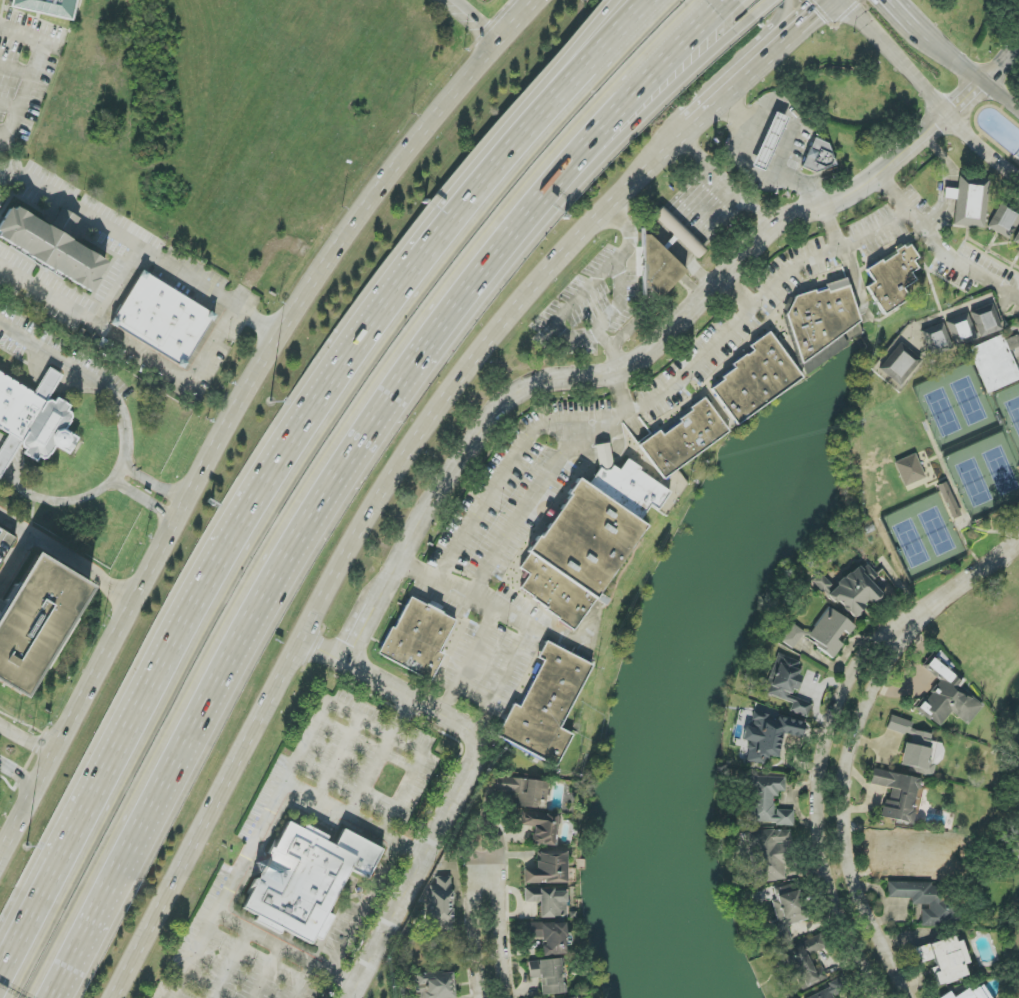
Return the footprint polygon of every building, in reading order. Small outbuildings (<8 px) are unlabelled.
[(9,8),(70,20),(74,0),(11,0),(9,8)] [(764,171),(752,165),(774,113),(787,119),(764,171)] [(802,167),(815,173),(835,165),(828,144),(814,139),(802,167)] [(953,224),(956,200),(957,189),(958,175),(989,179),(983,228),(953,224)] [(945,188),(957,189),(956,200),(943,199),(945,188)] [(10,205),(0,223),(0,240),(90,293),(108,262),(10,205)] [(997,205),(988,230),(1011,239),(1018,218),(1018,214),(997,205)] [(686,271),(648,235),(643,235),(642,298),(660,299),(686,271)] [(867,287),(883,315),(909,300),(902,289),(916,281),(911,273),(918,269),(913,261),(918,258),(909,245),(866,271),(873,283),(867,287)] [(111,326),(185,367),(214,313),(140,273),(111,326)] [(815,289),(816,292),(828,288),(826,283),(846,277),(849,284),(860,320),(802,363),(786,313),(795,295),(815,289)] [(1004,329),(994,303),(969,312),(979,339),(1004,329)] [(945,321),(953,347),(976,339),(968,314),(945,321)] [(951,350),(943,323),(920,330),(929,357),(951,350)] [(749,345),(769,331),(802,377),(737,425),(711,388),(723,379),(722,376),(734,367),(732,363),(746,353),(747,354),(753,350),(749,345)] [(987,393),(1018,381),(1018,373),(1010,351),(1018,348),(1018,337),(1016,331),(970,350),(987,393)] [(920,361),(899,343),(877,369),(899,387),(920,361)] [(8,432),(0,448),(0,480),(1,480),(20,444),(27,448),(23,455),(37,462),(39,456),(47,460),(53,446),(70,455),(79,438),(65,431),(73,415),(67,412),(70,407),(50,397),(62,374),(48,368),(36,392),(0,374),(0,428),(8,432)] [(728,434),(707,401),(660,432),(659,431),(639,445),(661,479),(728,434)] [(576,629),(594,599),(605,606),(609,600),(601,594),(644,525),(638,522),(647,509),(659,507),(669,492),(639,473),(639,468),(626,460),(619,471),(612,467),(609,444),(595,445),(598,469),(588,486),(577,479),(568,493),(568,495),(542,537),(536,538),(527,553),(527,555),(519,569),(529,575),(518,592),(576,629)] [(925,478),(915,454),(894,463),(904,487),(925,478)] [(938,486),(951,517),(961,513),(947,482),(938,486)] [(0,525),(0,563),(16,534),(0,525)] [(32,553),(0,613),(0,682),(29,698),(90,584),(32,553)] [(812,582),(854,619),(869,602),(872,605),(882,594),(870,583),(877,575),(861,560),(835,588),(819,574),(812,582)] [(379,656),(431,681),(444,654),(440,652),(455,619),(407,597),(379,656)] [(855,627),(828,607),(805,638),(833,659),(843,645),(836,640),(842,631),(848,635),(855,627)] [(781,641),(792,649),(804,633),(793,624),(781,641)] [(590,663),(545,643),(537,659),(542,661),(521,708),(512,704),(497,738),(557,765),(571,734),(561,730),(590,663)] [(808,718),(812,703),(793,698),(800,673),(796,672),(799,661),(777,654),(765,694),(792,703),(789,712),(808,718)] [(941,726),(952,712),(968,725),(982,707),(957,688),(962,682),(929,657),(922,666),(941,681),(919,709),(941,726)] [(746,762),(765,766),(767,756),(778,758),(782,734),(801,738),(804,722),(754,712),(751,728),(745,727),(742,740),(749,742),(746,762)] [(900,766),(915,768),(914,773),(933,776),(935,764),(929,764),(934,734),(912,731),(914,721),(890,717),(887,731),(912,735),(911,744),(904,743),(900,766)] [(880,818),(913,824),(922,779),(873,769),(870,784),(891,789),(889,800),(884,799),(880,818)] [(785,777),(752,777),(752,825),(794,825),(794,810),(775,810),(775,792),(785,792),(785,777)] [(547,781),(495,779),(495,792),(509,793),(509,806),(546,808),(547,781)] [(555,846),(557,814),(521,812),(521,826),(533,827),(533,845),(555,846)] [(243,910),(257,916),(254,921),(281,933),(282,931),(312,944),(315,937),(322,941),(333,916),(328,914),(348,870),(368,879),(382,849),(342,830),(335,846),(325,842),(328,836),(305,826),(303,829),(284,821),(243,910)] [(751,831),(752,882),(785,881),(784,843),(791,843),(790,830),(751,831)] [(888,847),(929,848),(929,862),(921,862),(920,879),(941,880),(941,876),(960,876),(961,846),(956,846),(956,834),(888,833),(888,847)] [(566,884),(567,853),(536,853),(536,870),(524,870),(524,883),(566,884)] [(452,931),(452,877),(436,877),(436,886),(428,886),(429,931),(452,931)] [(887,898),(912,899),(912,906),(921,906),(921,924),(948,925),(948,884),(888,882),(887,898)] [(525,903),(539,902),(539,918),(566,917),(566,890),(524,890),(525,903)] [(777,921),(772,922),(777,945),(791,942),(787,925),(805,921),(799,892),(771,898),(777,921)] [(566,955),(564,922),(525,924),(526,939),(542,938),(543,956),(566,955)] [(827,979),(816,957),(825,952),(817,936),(802,943),(802,944),(781,954),(799,992),(827,979)] [(914,949),(918,964),(931,960),(938,985),(967,977),(964,965),(967,964),(958,936),(914,949)] [(565,994),(561,959),(528,962),(530,979),(540,978),(542,996),(565,994)] [(453,972),(416,976),(418,997),(456,997),(453,972)] [(833,997),(844,991),(838,978),(828,983),(830,988),(808,997),(834,997),(833,997)] [(982,983),(956,997),(990,997),(982,983)]
